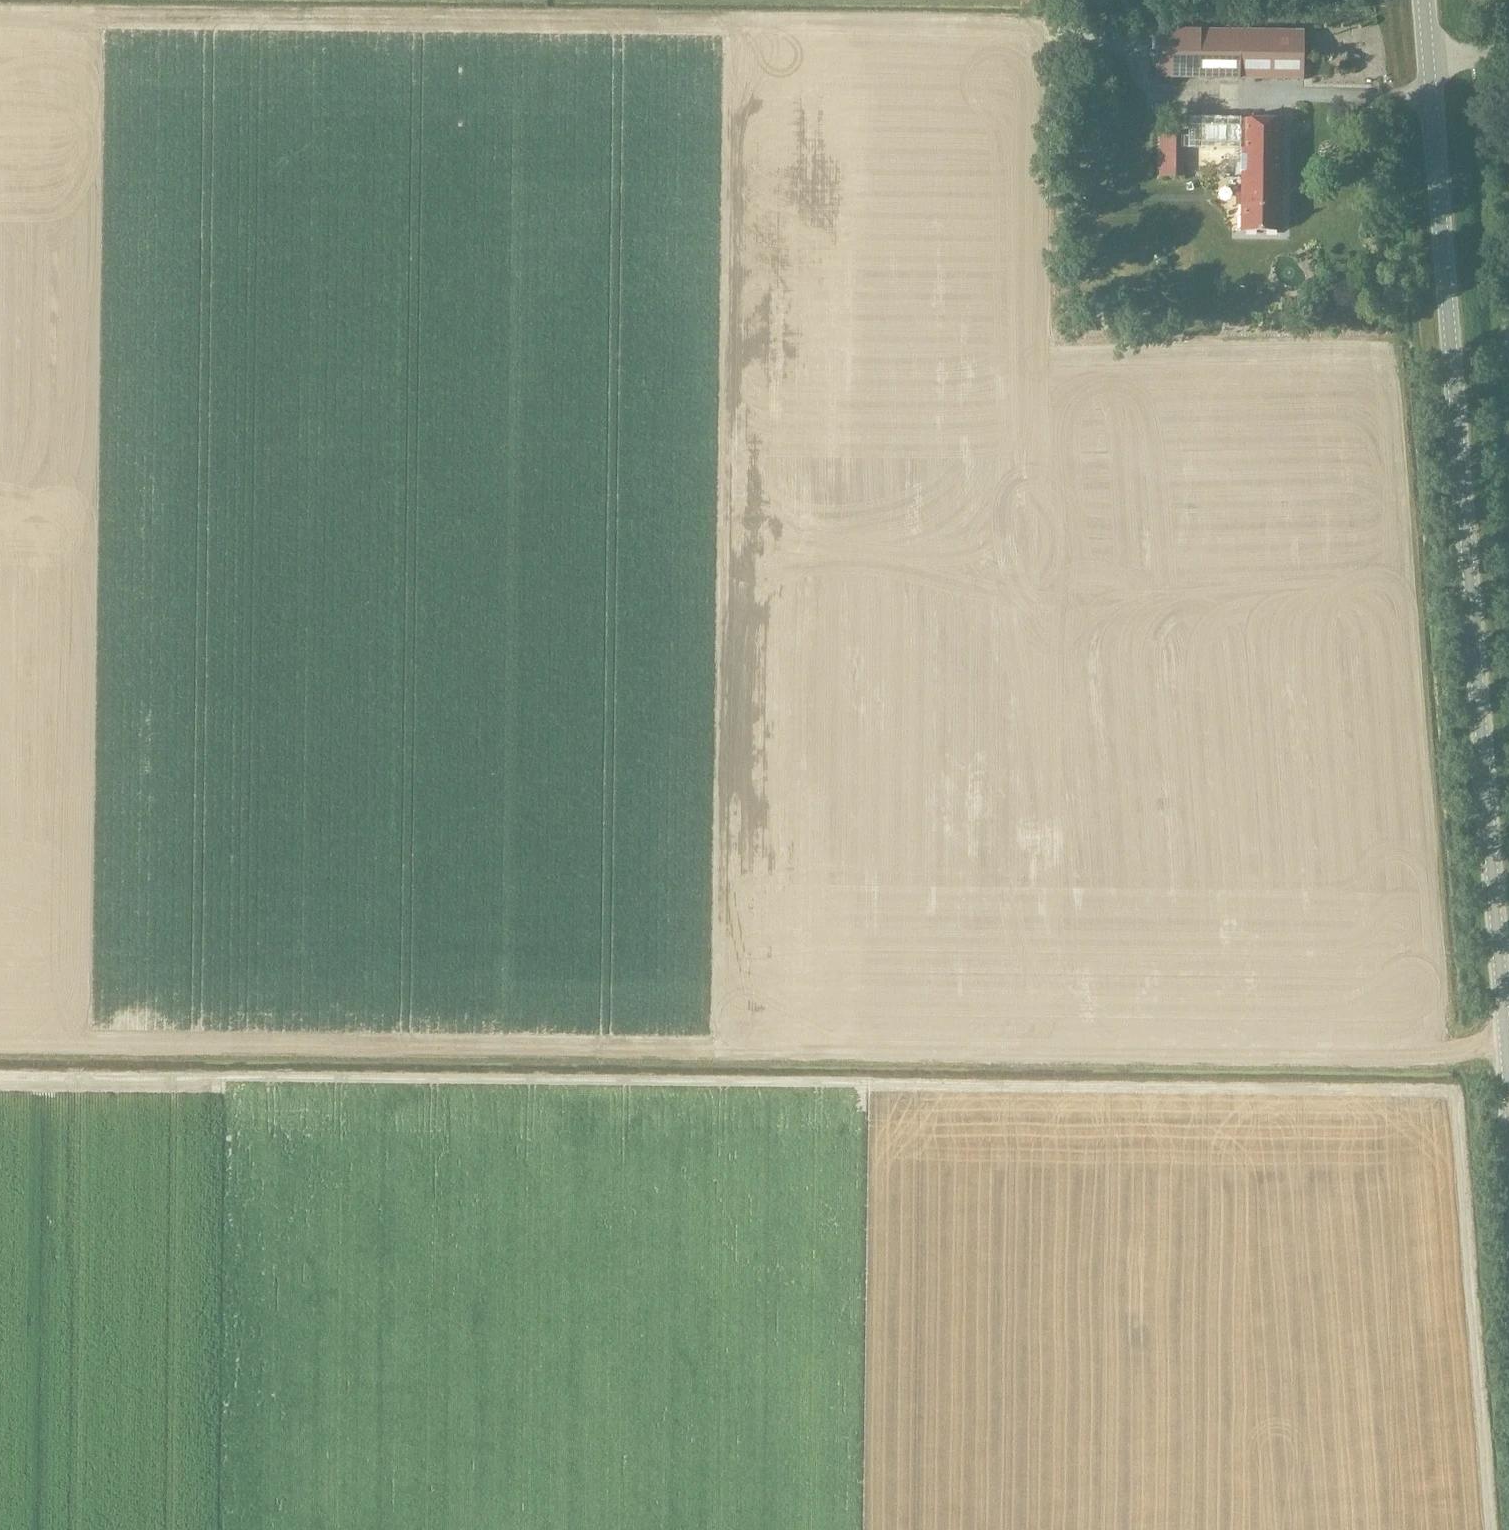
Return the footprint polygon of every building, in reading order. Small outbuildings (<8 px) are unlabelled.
[(1155,77),(1303,79),(1304,31),(1156,28),(1155,77)] [(1282,118),(1242,118),(1240,230),(1280,230),(1282,118)] [(1234,150),(1234,130),(1190,129),(1190,149),(1234,150)] [(1183,176),(1183,135),(1159,134),(1158,176),(1183,176)]
